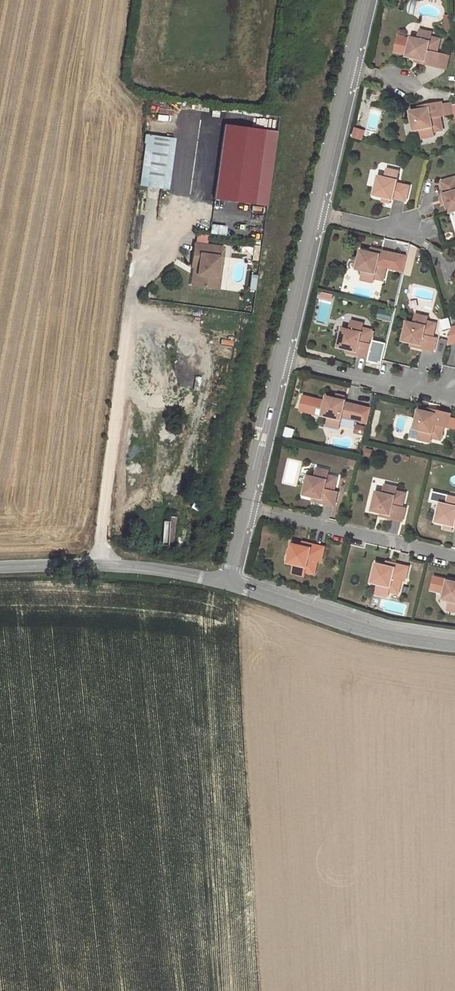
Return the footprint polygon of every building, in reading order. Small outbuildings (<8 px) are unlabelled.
[(411,36),(407,55),(416,57),(424,59),(423,63),(438,66),(438,65),(441,53),(441,52),(438,51),(440,38),(432,36),(419,33),(418,37),(411,36)] [(441,53),(438,65),(447,67),(450,55),(441,53)] [(420,108),(411,110),(414,130),(420,129),(421,133),(435,131),(443,129),(441,116),(445,115),(444,113),(443,105),(442,101),(427,103),(428,107),(420,108)] [(443,105),(444,113),(454,111),(453,104),(443,105)] [(278,133),(225,125),(215,200),(268,208),(278,133)] [(167,187),(174,137),(148,133),(141,184),(167,187)] [(392,199),(393,199),(394,197),(406,200),(409,185),(397,182),(399,175),(386,172),(385,176),(378,175),(374,194),(383,196),(392,199)] [(450,212),(454,211),(454,177),(443,181),(446,193),(444,193),(445,195),(447,203),(450,212)] [(199,269),(196,288),(219,291),(220,278),(217,278),(219,258),(223,259),(224,249),(195,245),(192,268),(195,268),(199,269)] [(370,251),(361,249),(357,269),(363,270),(362,274),(375,278),(384,279),(387,266),(390,267),(394,253),(379,249),(378,253),(370,251)] [(408,256),(394,253),(390,267),(404,270),(408,256)] [(414,322),(408,321),(403,340),(412,342),(420,344),(419,348),(434,351),(437,336),(434,336),(437,323),(428,321),(415,318),(414,322)] [(349,329),(343,327),(338,347),(348,349),(355,351),(354,354),(369,358),(373,343),(369,343),(372,330),(363,328),(350,324),(349,329)] [(300,413),(320,415),(322,398),(302,395),(300,413)] [(359,405),(346,402),(347,400),(345,399),(336,397),(327,395),(323,415),(329,416),(328,421),(341,424),(343,416),(355,419),(359,405)] [(429,411),(419,409),(415,428),(421,430),(420,434),(433,437),(442,439),(445,426),(449,427),(452,412),(437,409),(436,413),(429,411)] [(315,476),(309,475),(304,494),(313,496),(321,498),(320,502),(335,505),(339,491),(335,490),(338,477),(329,475),(316,472),(315,476)] [(383,492),(377,491),(372,510),(381,512),(389,514),(388,518),(403,521),(407,507),(403,506),(406,493),(397,491),(384,488),(383,492)] [(448,499),(449,494),(433,490),(431,499),(441,502),(447,503),(448,499)] [(441,502),(436,521),(445,523),(454,525),(454,500),(448,499),(447,503),(441,502)] [(302,545),(293,543),(288,562),(295,564),(294,568),(307,571),(315,573),(319,560),(322,561),(326,547),(311,543),(310,547),(302,545)] [(386,565),(377,562),(372,582),(379,583),(378,588),(391,591),(400,593),(403,580),(406,581),(410,566),(395,563),(394,566),(386,565)] [(448,579),(443,599),(450,600),(449,604),(454,606),(454,581),(448,579)]
